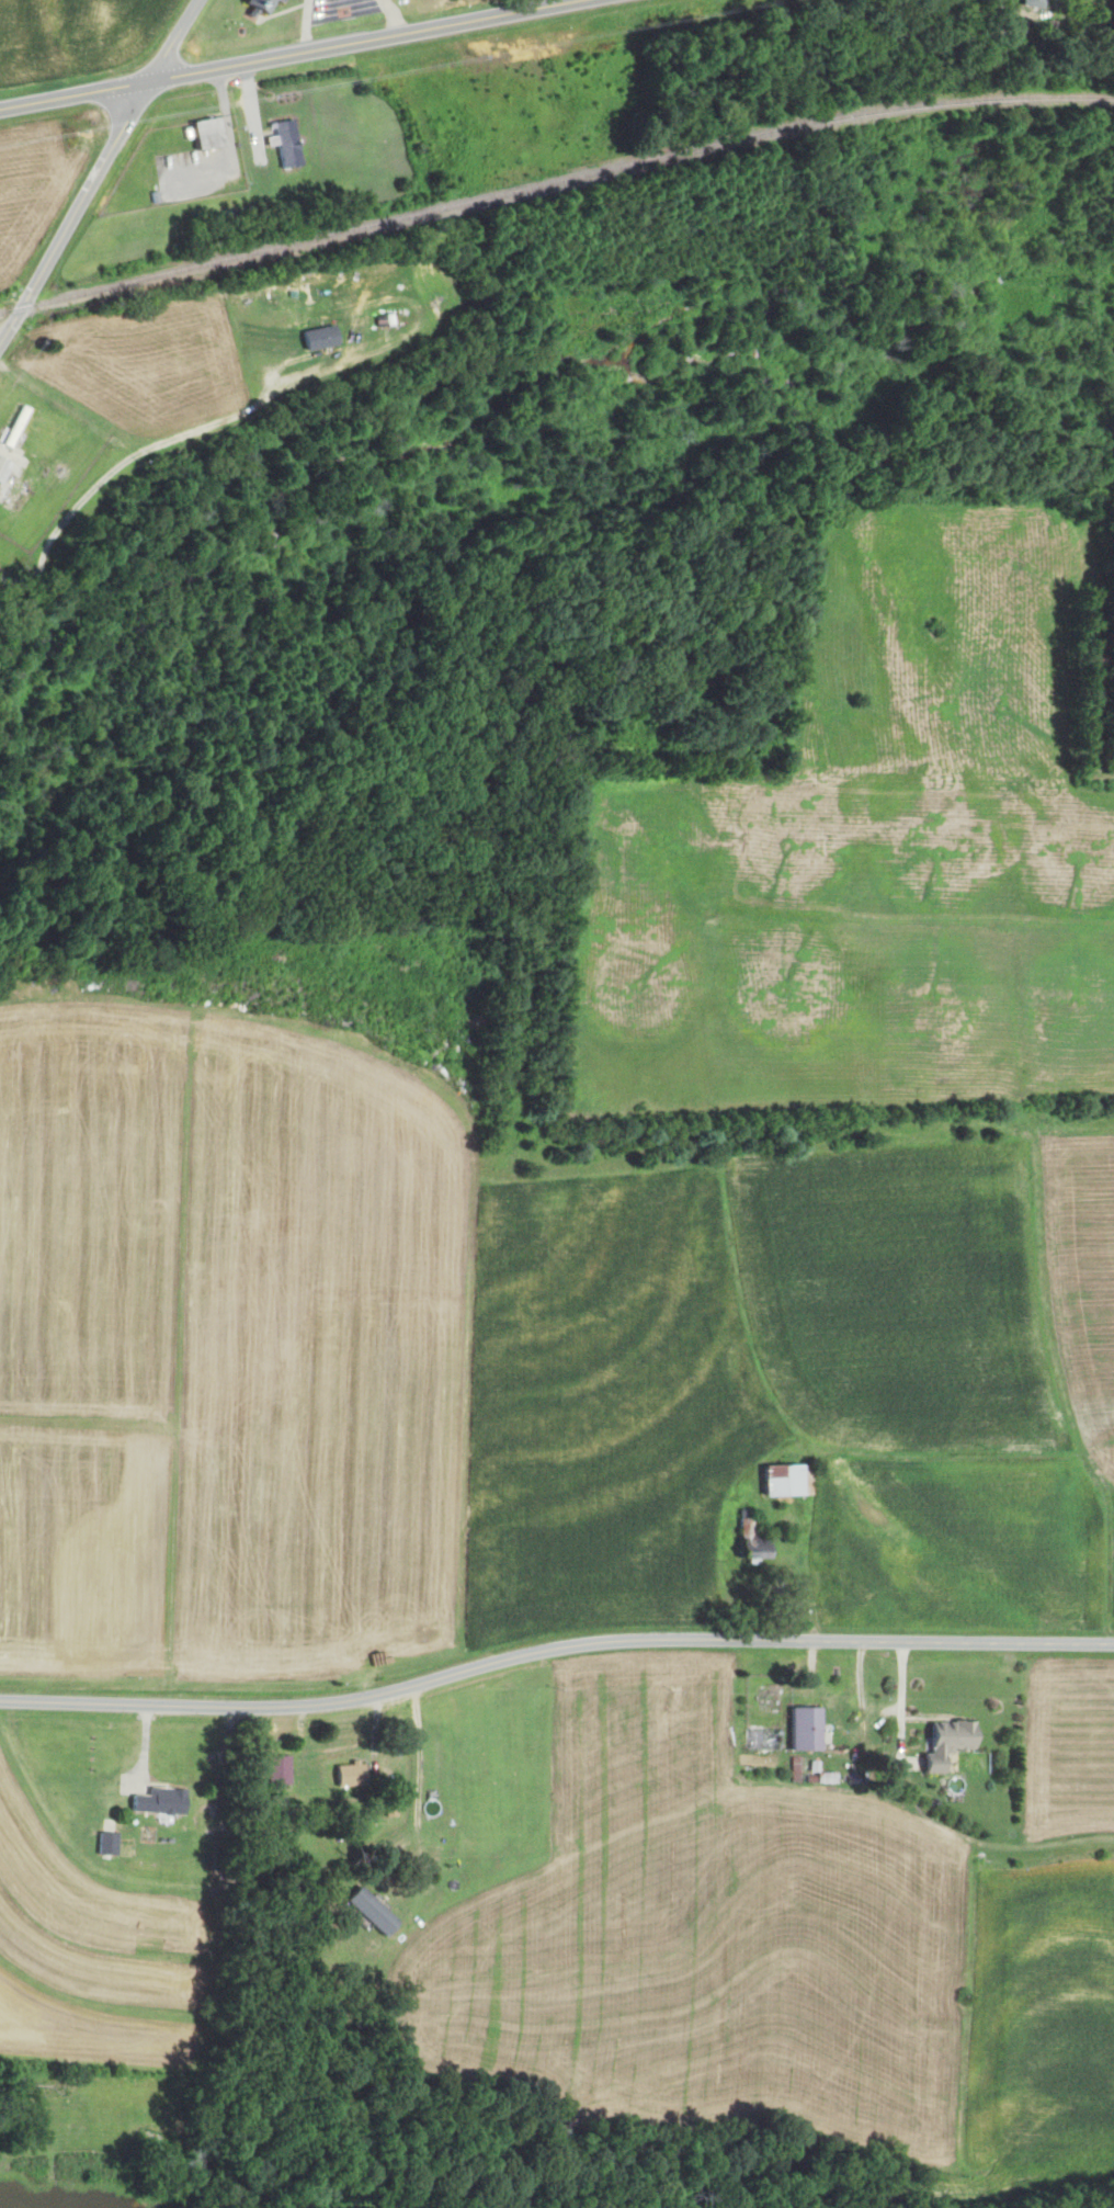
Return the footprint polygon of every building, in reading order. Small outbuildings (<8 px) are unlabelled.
[(242,2),(263,14),(271,0),(244,0),(242,2)] [(1019,5),(1039,9),(1041,0),(1019,0),(1019,5)] [(189,123),(194,151),(219,146),(214,117),(189,123)] [(298,167),(292,120),(273,123),(278,169),(298,167)] [(300,331),(304,351),(335,344),(331,325),(300,331)] [(13,507),(22,486),(14,483),(25,455),(18,452),(29,427),(36,430),(42,416),(11,404),(0,430),(0,501),(13,507)] [(798,1467),(761,1467),(761,1497),(798,1497),(798,1467)] [(737,1518),(737,1560),(763,1560),(763,1536),(751,1536),(751,1518),(737,1518)] [(817,1707),(787,1707),(787,1750),(817,1750),(817,1707)] [(970,1751),(970,1721),(924,1721),(924,1774),(941,1774),(942,1751),(970,1751)] [(266,1756),(266,1786),(287,1786),(287,1756),(266,1756)] [(333,1765),(333,1787),(362,1787),(362,1765),(333,1765)] [(181,1815),(183,1791),(130,1788),(128,1812),(181,1815)] [(115,1855),(116,1833),(97,1832),(96,1854),(115,1855)] [(344,1901),(382,1938),(398,1923),(360,1884),(344,1901)]
